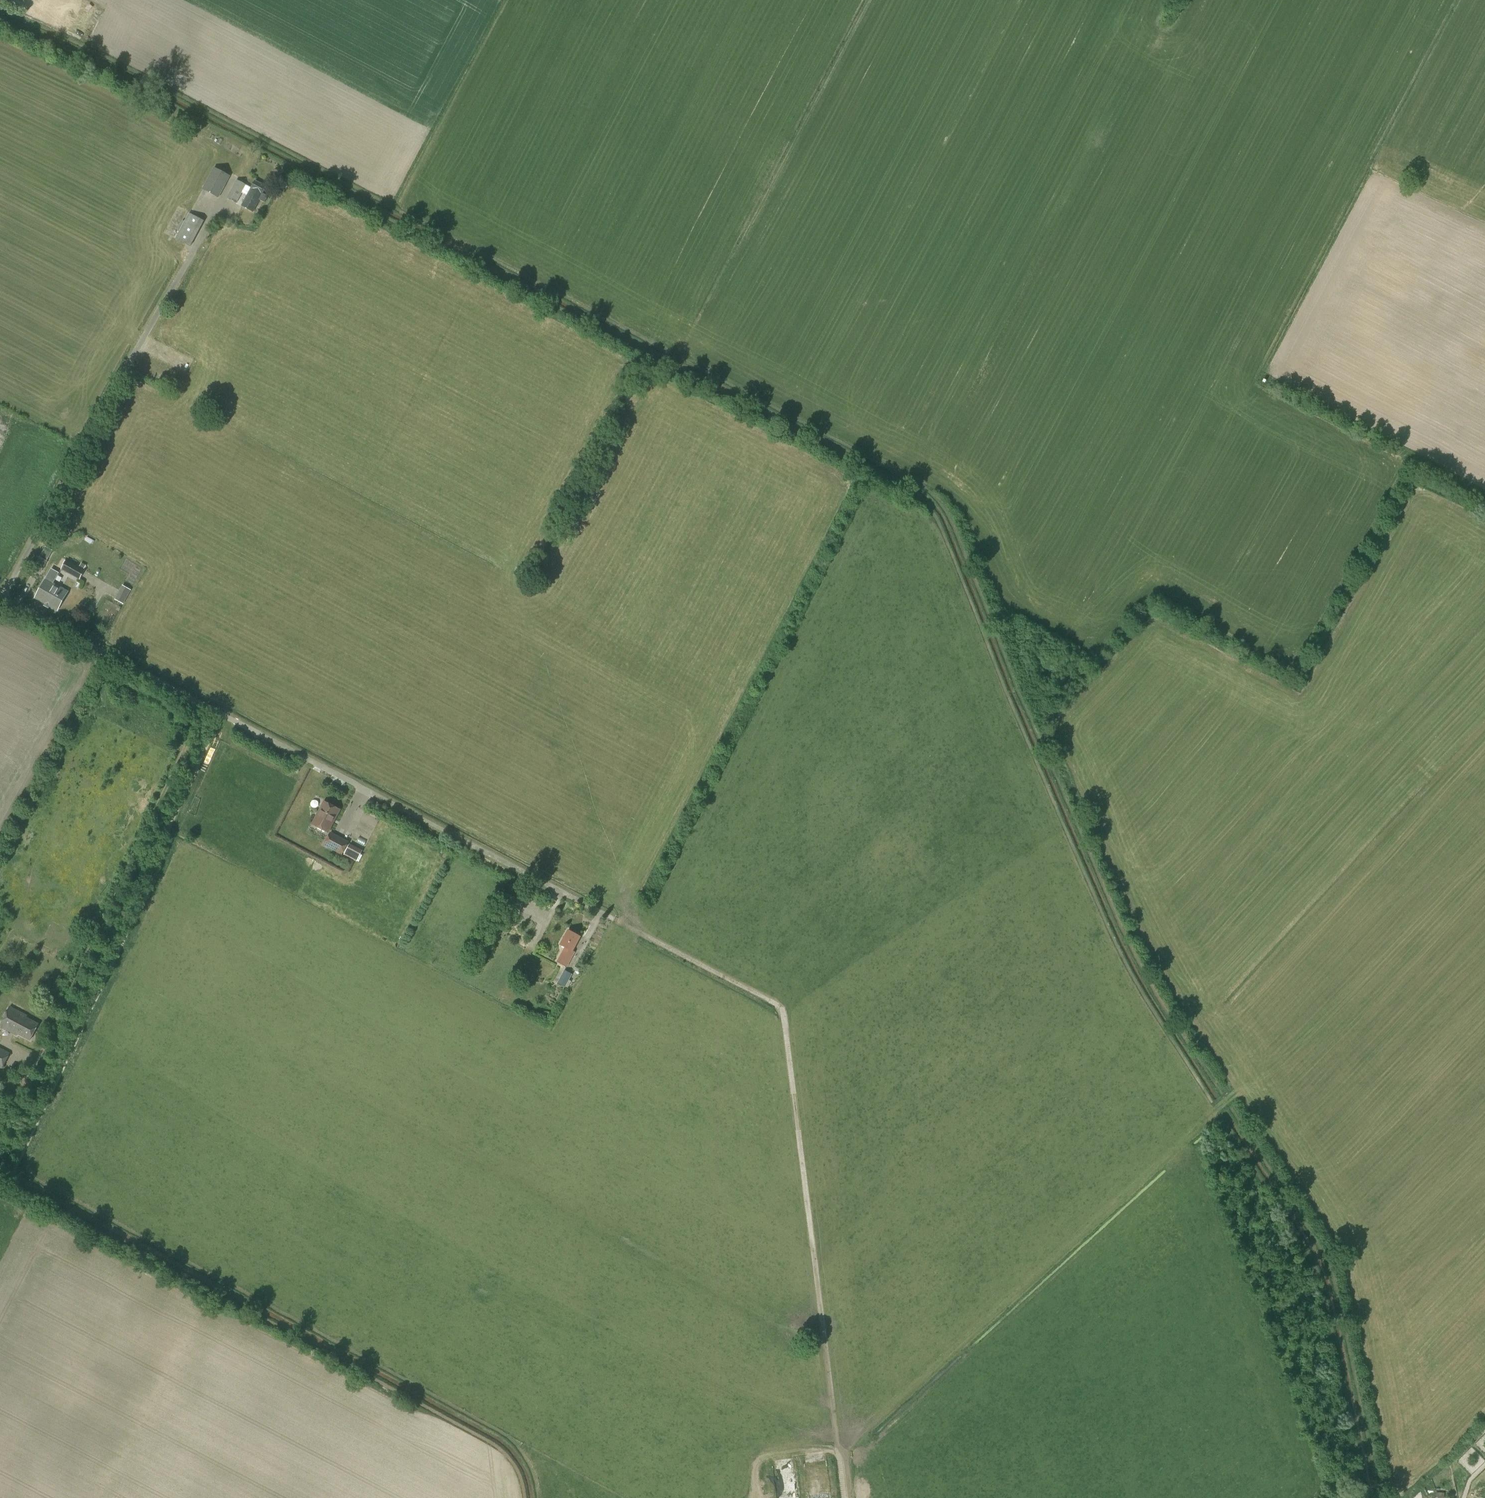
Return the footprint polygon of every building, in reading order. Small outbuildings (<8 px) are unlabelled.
[(219,198),(230,176),(213,167),(202,189),(219,198)] [(251,188),(245,185),(246,184),(236,180),(227,198),(237,203),(242,193),(247,196),(242,206),(253,212),(259,200),(264,202),(268,196),(263,194),(266,187),(255,181),(251,188)] [(195,238),(180,230),(176,239),(186,244),(190,246),(195,238)] [(48,561),(40,557),(33,568),(41,573),(48,561)] [(74,564),(77,560),(71,557),(69,561),(66,559),(61,569),(79,579),(85,569),(74,564)] [(57,611),(68,591),(45,579),(35,598),(57,611)] [(127,602),(133,588),(124,583),(117,598),(127,602)] [(328,832),(339,809),(325,802),(313,824),(328,832)] [(342,855),(349,842),(330,832),(323,845),(342,855)] [(510,912),(517,899),(508,893),(501,906),(510,912)] [(567,967),(575,952),(572,951),(580,936),(568,930),(560,945),(564,947),(556,961),(567,967)] [(571,990),(578,977),(564,970),(558,983),(571,990)] [(39,1024),(26,1017),(27,1015),(10,1006),(0,1025),(0,1026),(17,1035),(18,1033),(30,1040),(39,1024)] [(9,1053),(0,1048),(0,1066),(2,1067),(9,1053)]
